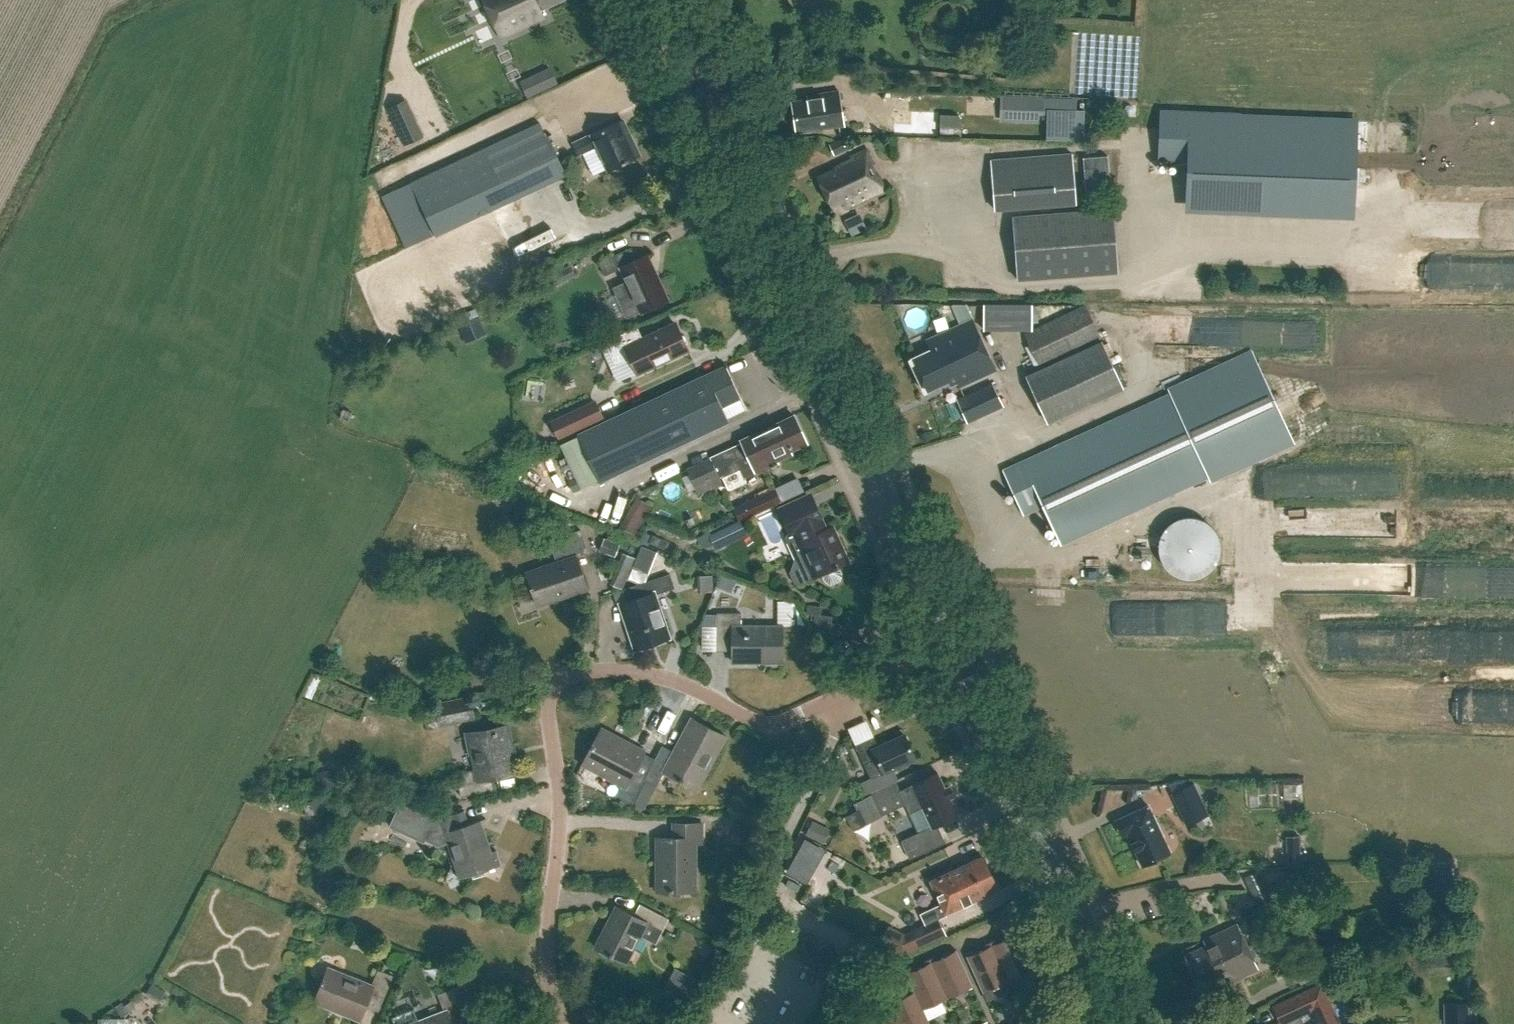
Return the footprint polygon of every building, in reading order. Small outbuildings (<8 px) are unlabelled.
[(500,36),(543,16),(540,8),(558,0),(483,0),(500,36)] [(550,68),(539,73),(546,87),(557,82),(550,68)] [(793,102),(795,112),(797,131),(843,124),(838,91),(806,96),(807,99),(793,102)] [(1043,115),(1043,109),(1072,109),(1072,97),(1000,96),(1000,122),(1039,123),(1039,114),(1043,115)] [(935,112),(896,110),(894,135),(898,135),(934,137),(935,112)] [(1187,201),(1354,207),(1357,122),(1239,117),(1239,113),(1160,110),(1159,159),(1188,160),(1187,201)] [(416,121),(398,130),(405,144),(423,136),(416,121)] [(436,235),(509,201),(566,174),(548,136),(545,137),(538,122),(411,182),(411,183),(382,197),(406,248),(435,234),(436,235)] [(639,155),(625,125),(617,128),(615,122),(572,142),(578,154),(596,145),(608,170),(639,155)] [(848,148),(843,138),(829,145),(833,155),(848,148)] [(874,164),(867,150),(842,161),(843,163),(834,167),(835,169),(818,177),(831,206),(842,201),(845,207),(885,189),(879,176),(877,177),(872,165),(874,164)] [(908,162),(920,165),(923,153),(911,150),(908,162)] [(991,161),(995,210),(1076,204),(1072,154),(991,161)] [(1013,216),(1018,279),(1118,272),(1113,208),(1013,216)] [(499,227),(507,245),(517,241),(509,223),(499,227)] [(626,317),(641,311),(668,298),(648,254),(633,260),(627,249),(599,262),(605,275),(621,267),(628,282),(613,288),(626,317)] [(559,283),(577,276),(572,265),(554,272),(553,270),(540,275),(544,286),(558,280),(559,283)] [(1032,329),(1033,305),(983,304),(983,328),(1032,329)] [(1024,332),(1040,366),(1100,338),(1084,304),(1032,329),(1024,332)] [(457,322),(464,338),(484,329),(477,313),(457,322)] [(996,369),(973,318),(932,337),(930,349),(910,359),(925,391),(949,380),(951,385),(957,382),(959,386),(996,369)] [(605,340),(616,364),(630,358),(636,372),(688,348),(686,345),(688,341),(685,335),(681,333),(676,323),(643,338),(637,326),(605,340)] [(1123,388),(1100,340),(1025,375),(1048,423),(1123,388)] [(1061,546),(1209,477),(1210,479),(1291,440),(1251,353),(1169,391),(1170,393),(1022,462),(1002,471),(1023,516),(1042,507),(1061,546)] [(728,420),(721,405),(739,397),(725,366),(578,435),(599,480),(728,420)] [(1003,406),(992,382),(957,398),(968,422),(1003,406)] [(559,439),(605,418),(597,400),(551,420),(559,439)] [(793,414),(752,433),(740,439),(741,441),(709,456),(686,467),(695,488),(721,476),(728,490),(746,481),(744,478),(757,472),(778,462),(777,460),(792,453),(791,450),(806,443),(793,414)] [(528,439),(545,431),(541,422),(524,430),(528,439)] [(562,444),(582,488),(598,480),(578,436),(562,444)] [(533,476),(530,486),(558,494),(561,485),(533,476)] [(740,520),(779,501),(773,488),(734,507),(740,520)] [(841,573),(838,566),(848,561),(832,526),(819,532),(815,522),(822,518),(810,493),(777,508),(789,533),(794,531),(798,541),(797,542),(806,562),(792,568),(791,572),(795,582),(799,583),(821,573),(825,580),(827,583),(830,584),(840,580),(841,576),(841,573)] [(636,535),(653,506),(638,497),(621,526),(636,535)] [(719,530),(717,531),(723,544),(725,543),(734,539),(728,526),(719,530)] [(990,544),(1005,536),(1001,528),(986,535),(990,544)] [(572,544),(553,550),(553,551),(557,562),(526,572),(531,586),(530,586),(531,589),(532,589),(537,604),(588,587),(577,555),(588,552),(581,530),(568,534),(572,544)] [(675,588),(670,574),(623,589),(627,602),(621,604),(635,648),(669,637),(654,595),(675,588)] [(821,606),(808,605),(808,614),(816,615),(814,634),(833,636),(835,617),(832,617),(832,616),(820,614),(821,606)] [(704,614),(693,642),(717,642),(717,650),(733,650),(733,662),(782,662),(782,625),(741,626),(741,613),(717,613),(717,614),(704,614)] [(440,726),(476,719),(472,696),(436,702),(440,726)] [(691,718),(674,751),(662,745),(631,803),(632,804),(644,781),(655,787),(664,771),(697,788),(725,735),(691,718)] [(511,750),(506,725),(492,728),(492,731),(472,735),(478,768),(456,773),(460,796),(494,789),(492,777),(512,773),(508,751),(511,750)] [(662,745),(653,761),(642,755),(644,751),(600,728),(582,763),(622,784),(616,795),(631,803),(662,745)] [(856,746),(871,778),(915,758),(904,734),(877,747),(873,738),(856,746)] [(945,788),(938,772),(899,790),(909,813),(922,807),(931,826),(901,840),(909,858),(945,842),(937,824),(957,815),(949,798),(953,796),(949,786),(945,788)] [(390,773),(382,774),(384,784),(391,783),(390,773)] [(1194,784),(1172,794),(1186,824),(1208,814),(1194,784)] [(855,803),(865,824),(884,815),(873,794),(855,803)] [(425,837),(439,843),(442,842),(442,843),(449,841),(461,878),(501,864),(496,850),(490,852),(479,820),(469,823),(465,810),(436,819),(402,804),(392,825),(424,839),(425,837)] [(1170,851),(1148,805),(1116,820),(1124,835),(1127,833),(1142,865),(1170,851)] [(702,843),(702,823),(673,823),(673,837),(657,837),(657,891),(695,891),(695,843),(702,843)] [(829,832),(811,823),(806,834),(824,843),(829,832)] [(1294,855),(1293,828),(1280,829),(1281,855),(1294,855)] [(821,880),(827,858),(812,853),(805,876),(821,880)] [(940,903),(919,913),(924,925),(949,913),(948,911),(997,888),(982,856),(929,880),(940,903)] [(1246,881),(1259,908),(1274,901),(1261,874),(1246,881)] [(788,879),(785,885),(798,891),(801,886),(801,885),(788,879)] [(662,930),(668,919),(640,904),(635,915),(617,906),(596,947),(626,962),(647,922),(662,930)] [(1248,946),(1238,923),(1203,939),(1206,945),(1184,955),(1191,970),(1196,968),(1197,970),(1248,946)] [(904,955),(923,946),(915,929),(905,933),(890,926),(881,943),(904,955)] [(826,967),(837,962),(827,943),(817,948),(810,933),(799,939),(800,941),(808,959),(826,967)] [(999,941),(995,940),(991,942),(1008,980),(1034,969),(1018,933),(999,941)] [(991,942),(987,944),(985,948),(967,956),(986,999),(1002,992),(1003,988),(1001,984),(1008,980),(991,942)] [(1225,984),(1259,968),(1248,946),(1197,970),(1196,968),(1191,970),(1200,989),(1222,979),(1225,984)] [(939,958),(934,957),(930,959),(948,997),(973,986),(957,950),(939,958)] [(930,959),(926,961),(924,965),(906,973),(914,992),(915,991),(923,1009),(948,997),(930,959)] [(378,1011),(392,975),(378,969),(371,985),(327,968),(314,1001),(360,1020),(365,1006),(378,1011)] [(683,975),(672,995),(688,1004),(700,984),(683,975)] [(1296,995),(1272,1006),(1280,1023),(1281,1023),(1304,1013),(1311,1010),(1318,1023),(1340,1023),(1321,983),(1296,995)] [(466,1023),(453,989),(438,994),(444,1011),(419,1021),(414,1008),(391,1017),(394,1023),(464,1023),(466,1023)] [(914,992),(902,997),(897,999),(892,998),(888,1000),(899,1023),(930,1023),(923,1009),(915,991),(914,992)] [(855,1014),(857,1018),(859,1023),(899,1023),(888,1000),(884,1002),(882,1006),(864,1014),(858,1012),(855,1014)] [(1468,1023),(1467,1003),(1445,1003),(1445,1023),(1448,1023),(1468,1023)]
